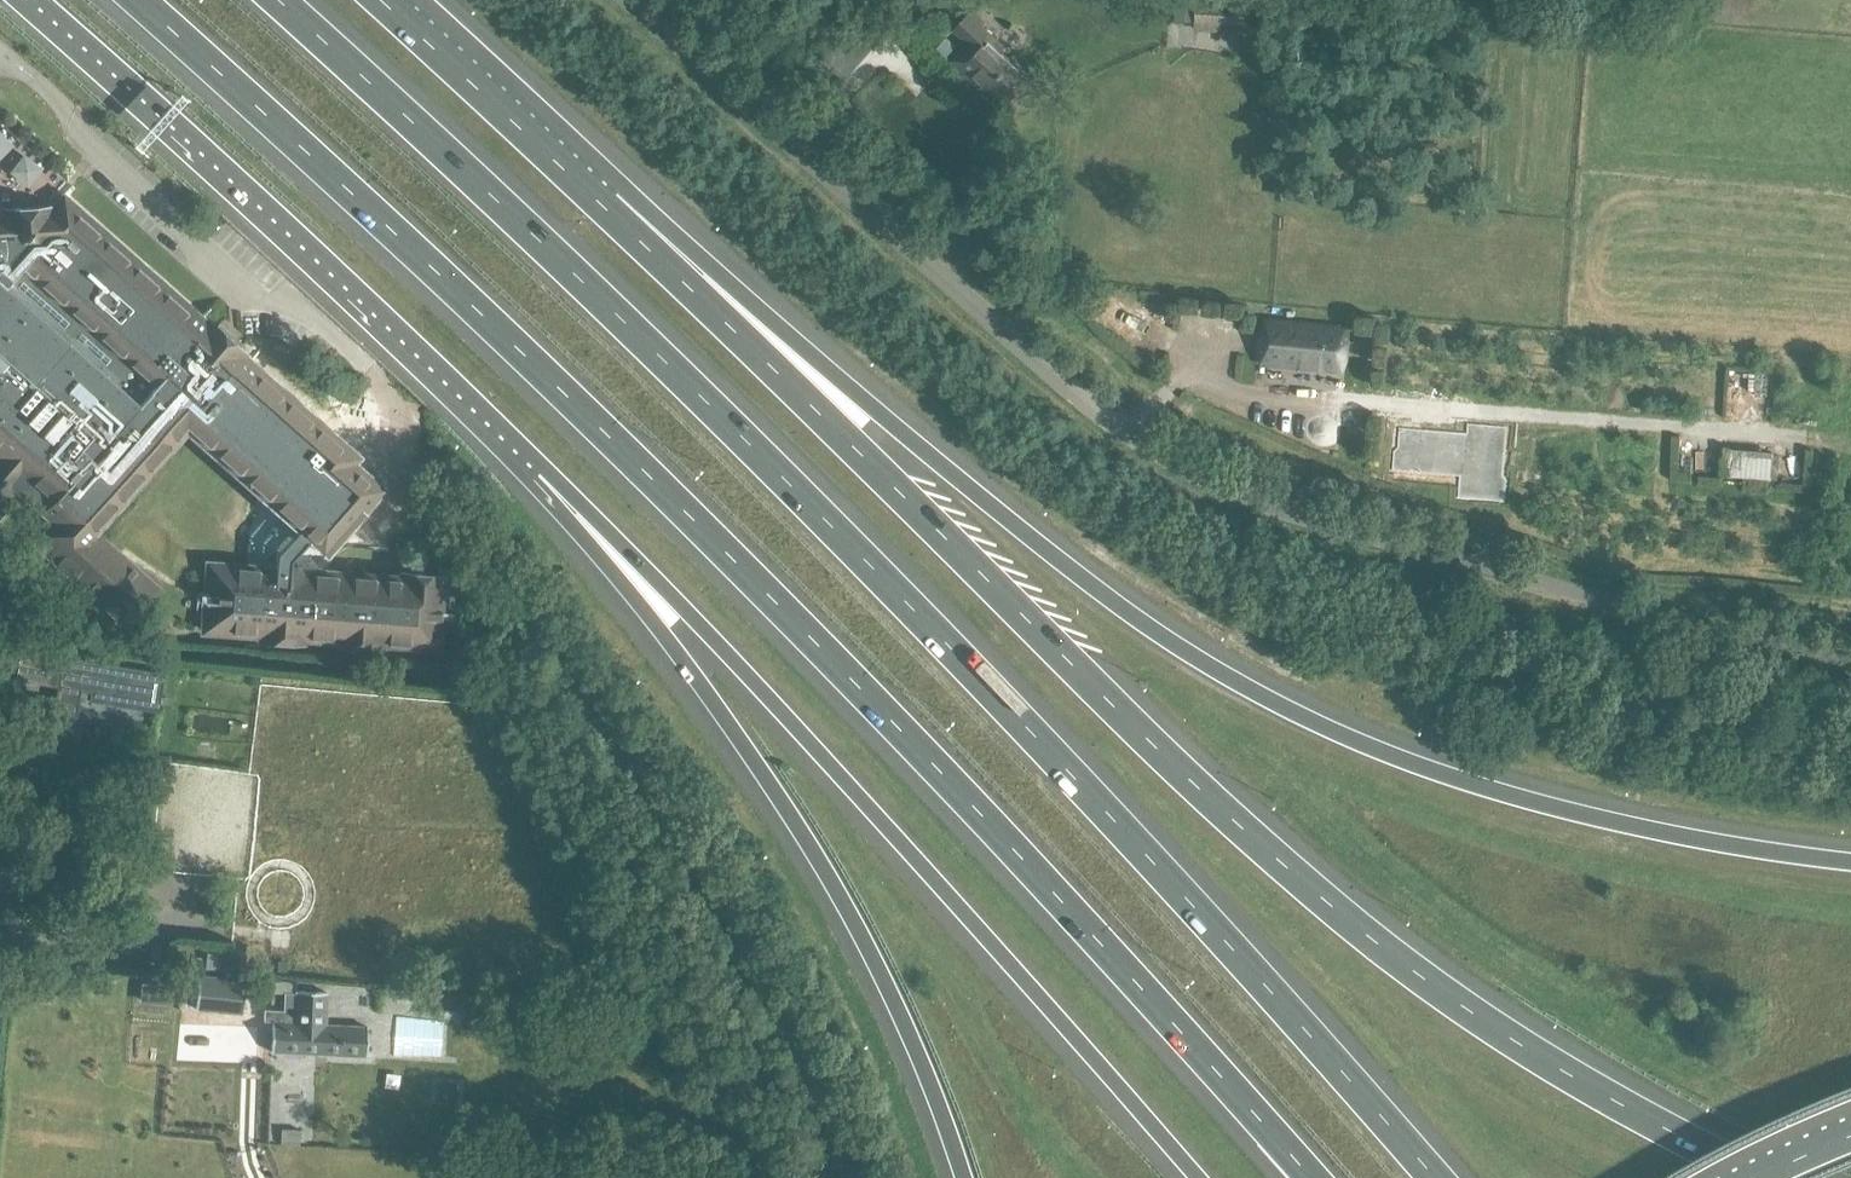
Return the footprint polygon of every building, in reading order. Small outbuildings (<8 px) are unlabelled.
[(1177,20),(1196,22),(1196,28),(1245,32),(1246,16),(1266,18),(1267,0),(1179,0),(1177,20)] [(967,43),(952,59),(958,64),(1004,106),(1029,79),(998,50),(1001,46),(980,27),(985,22),(971,9),(953,29),(958,35),(967,43)] [(35,473),(69,503),(34,542),(126,624),(158,588),(90,528),(101,515),(97,512),(184,415),(273,494),(267,571),(262,571),(262,566),(209,562),(205,630),(262,634),(262,638),(304,641),(304,636),(340,639),(340,643),(381,646),(381,642),(439,646),(444,574),(403,571),(403,575),(311,569),(315,506),(323,497),(395,562),(426,527),(411,512),(416,506),(244,354),(248,350),(212,318),(210,321),(65,193),(55,205),(3,208),(0,205),(0,512),(35,473)] [(1351,340),(1348,324),(1265,315),(1259,329),(1256,349),(1260,364),(1343,372),(1350,357),(1351,340)] [(1396,444),(1397,480),(1461,485),(1460,507),(1499,506),(1499,432),(1465,432),(1464,447),(1396,444)] [(21,648),(16,679),(58,686),(53,713),(76,717),(81,690),(90,691),(89,701),(158,712),(164,672),(63,655),(63,658),(54,656),(55,654),(21,648)] [(196,1009),(242,1013),(246,980),(199,975),(196,1009)] [(140,981),(138,1004),(172,1006),(174,983),(140,981)] [(264,1008),(263,1020),(273,1020),(272,1051),(366,1055),(367,1027),(325,1025),(326,992),(296,991),(296,998),(284,997),(284,1009),(264,1008)] [(466,994),(444,993),(444,1010),(465,1010),(466,994)]
